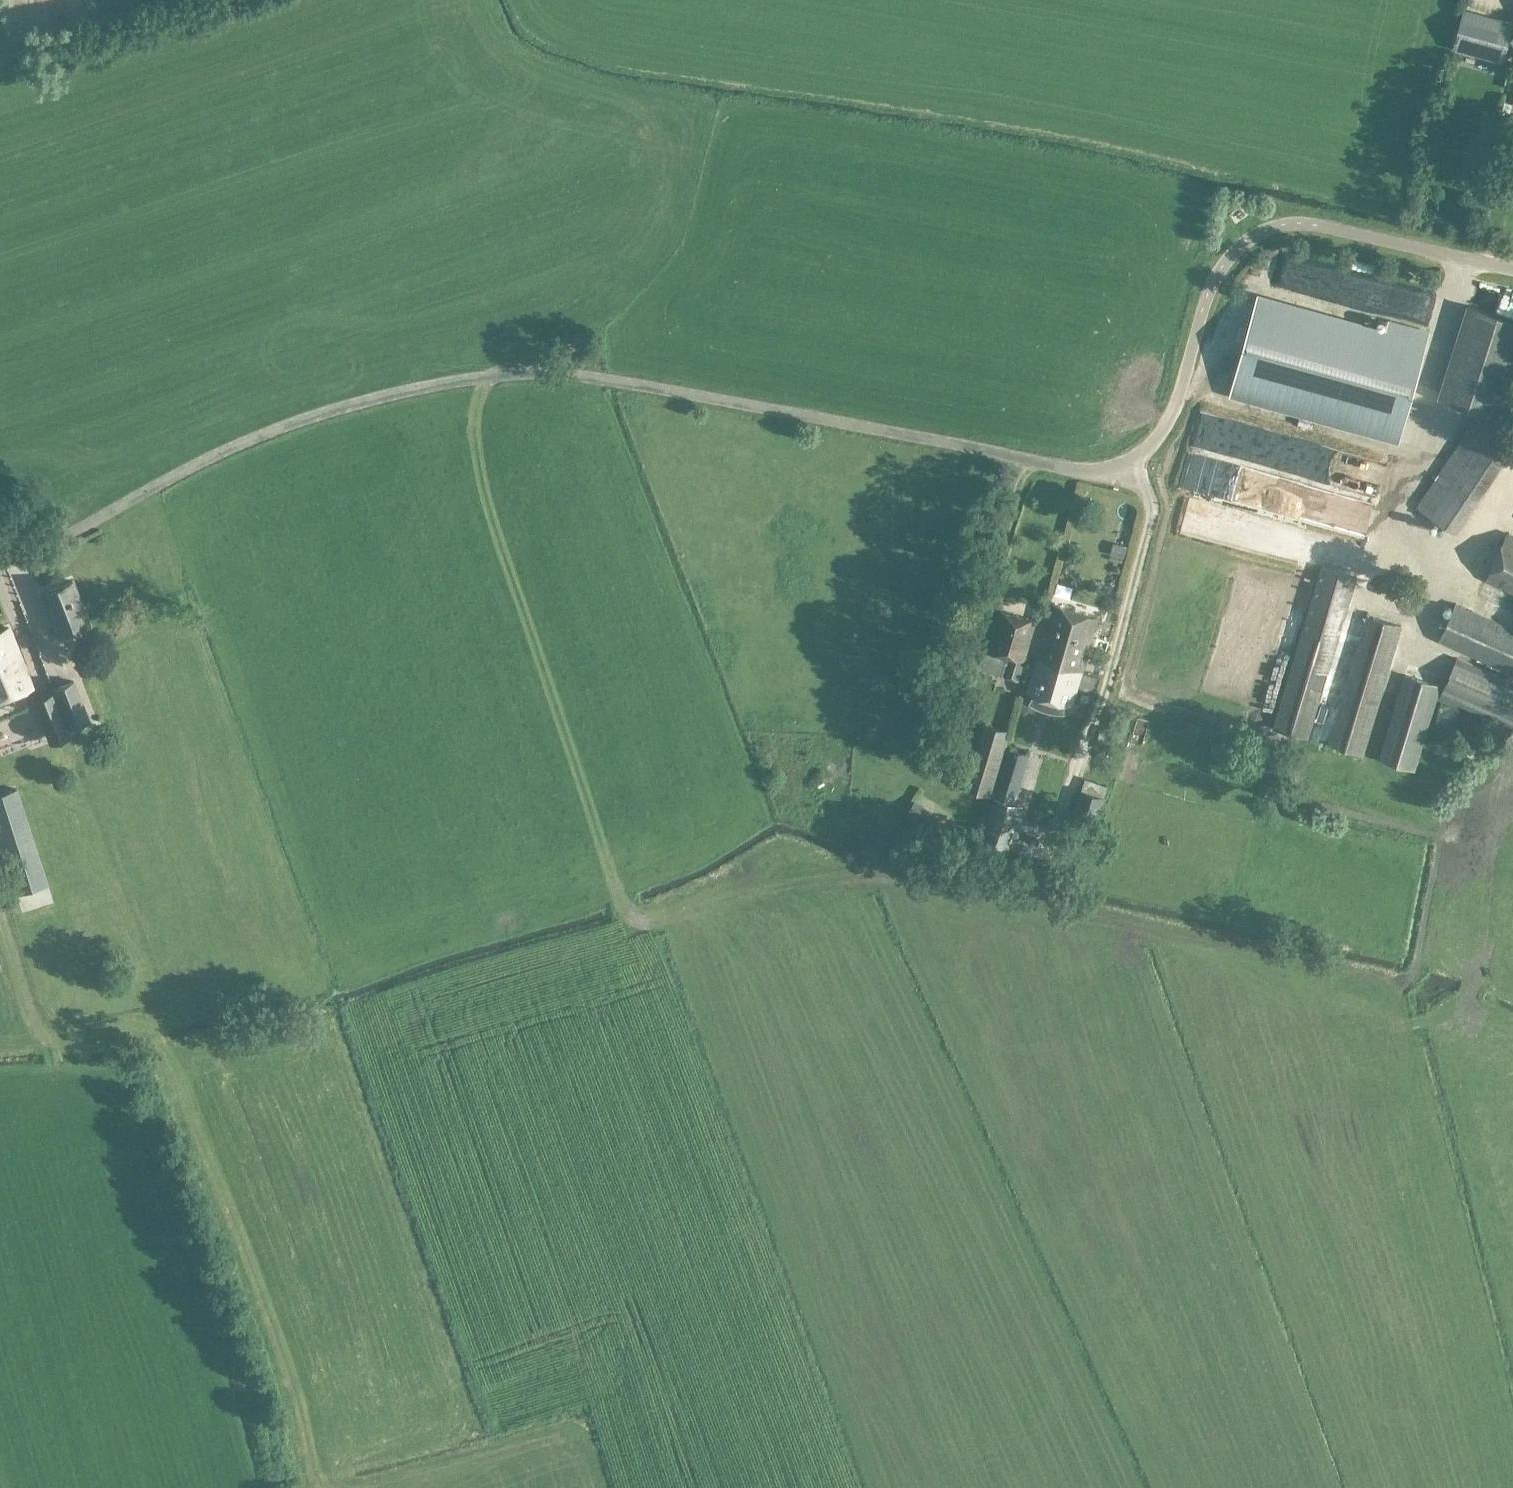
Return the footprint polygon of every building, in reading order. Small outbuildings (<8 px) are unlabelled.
[(1459,29),(1454,48),(1498,61),(1497,64),(1502,66),(1503,62),(1512,26),(1512,23),(1464,10),(1459,29)] [(1389,292),(1395,292),(1395,274),(1378,274),(1377,297),(1388,297),(1389,292)] [(1387,332),(1262,297),(1259,296),(1232,394),(1399,441),(1429,333),(1390,322),(1387,332)] [(1441,397),(1498,415),(1499,412),(1506,390),(1512,368),(1512,319),(1470,306),(1441,397)] [(1248,444),(1253,424),(1204,410),(1198,430),(1248,444)] [(1416,507),(1457,532),(1512,448),(1512,437),(1479,413),(1416,507)] [(1287,456),(1293,445),(1279,437),(1272,448),(1287,456)] [(1246,488),(1251,463),(1178,448),(1173,474),(1246,488)] [(1508,534),(1487,579),(1512,591),(1512,536),(1508,534)] [(1117,543),(1114,555),(1124,557),(1127,545),(1117,543)] [(1274,726),(1309,736),(1357,576),(1323,565),(1274,726)] [(88,623),(72,581),(42,593),(58,635),(88,623)] [(1027,692),(1035,695),(1031,701),(1037,705),(1043,708),(1050,709),(1056,711),(1063,711),(1064,703),(1072,706),(1099,616),(1053,602),(1027,692)] [(1456,602),(1439,641),(1512,673),(1512,628),(1456,602)] [(1020,680),(1038,620),(1001,609),(989,649),(1006,655),(1006,657),(1008,658),(1003,675),(1020,680)] [(1367,615),(1329,743),(1363,753),(1402,626),(1367,615)] [(32,688),(8,628),(0,632),(0,701),(32,688)] [(83,659),(85,664),(90,666),(95,664),(97,660),(95,655),(90,653),(85,655),(83,659)] [(1458,659),(1442,696),(1512,727),(1512,683),(1458,659)] [(1440,686),(1406,675),(1380,759),(1414,770),(1440,686)] [(91,720),(75,679),(52,688),(54,692),(69,729),(70,728),(91,720)] [(944,679),(941,691),(951,693),(954,682),(944,679)] [(69,729),(54,692),(33,700),(50,744),(73,735),(70,728),(69,729)] [(1455,726),(1470,735),(1480,718),(1465,709),(1455,726)] [(971,770),(995,777),(1009,731),(985,724),(971,770)] [(935,735),(923,732),(920,744),(932,747),(935,735)] [(1018,791),(1029,754),(1008,748),(997,785),(1018,791)] [(49,884),(18,788),(0,794),(0,847),(15,894),(49,884)] [(1081,789),(1071,820),(1096,827),(1106,797),(1081,789)] [(982,842),(1002,849),(1015,802),(995,796),(982,842)]
